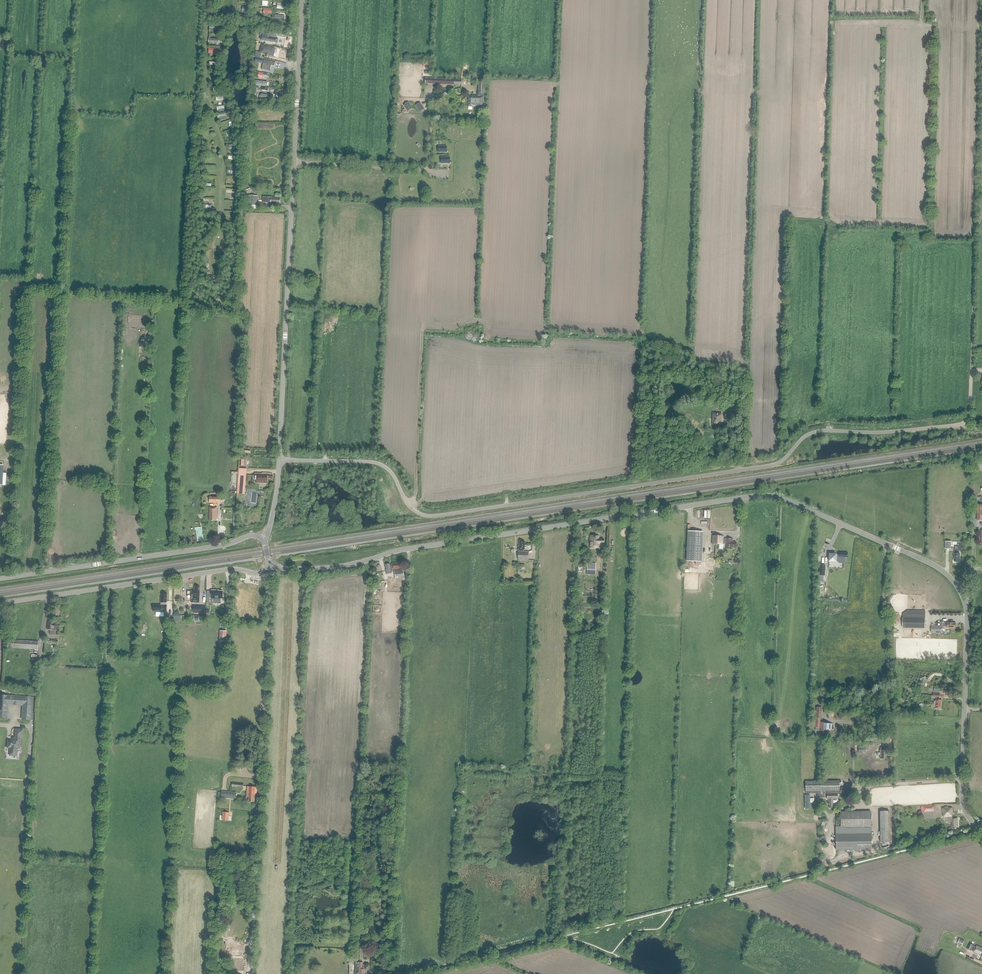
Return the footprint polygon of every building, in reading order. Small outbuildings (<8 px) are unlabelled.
[(269,37),(270,33),(256,30),(256,34),(261,35),(260,40),(277,42),(277,39),(269,37)] [(261,45),(260,52),(256,51),(255,55),(260,57),(261,53),(274,56),(275,48),(261,45)] [(264,70),(271,71),(270,71),(271,65),(274,66),(275,62),(264,60),(263,64),(266,64),(265,70),(264,70)] [(468,96),(468,107),(476,107),(482,107),(482,103),(483,103),(483,98),(483,93),(484,93),(484,83),(484,79),(479,79),(479,83),(478,93),(477,96),(468,96)] [(403,105),(408,112),(413,108),(408,101),(403,105)] [(415,105),(419,112),(424,109),(420,102),(415,105)] [(220,122),(228,119),(226,113),(218,116),(220,122)] [(245,205),(257,206),(258,196),(246,195),(245,205)] [(712,424),(721,425),(721,414),(713,413),(712,424)] [(261,483),(267,483),(267,478),(272,479),(272,474),(271,474),(271,473),(262,473),(262,475),(260,475),(255,474),(255,482),(260,483),(260,482),(261,483)] [(687,531),(686,561),(701,562),(703,532),(687,531)] [(603,538),(598,538),(598,536),(591,536),(591,541),(590,541),(590,548),(599,548),(599,545),(603,545),(603,538)] [(732,542),(732,539),(726,538),(726,539),(723,539),(724,536),(712,536),(712,544),(723,545),(723,543),(726,543),(726,547),(732,547),(736,547),(736,542),(732,542)] [(518,560),(528,560),(528,552),(523,551),(523,550),(524,550),(524,541),(519,541),(519,546),(518,546),(518,551),(518,560)] [(836,554),(829,554),(829,561),(839,562),(839,559),(845,560),(845,558),(847,558),(847,552),(839,552),(839,555),(836,555),(836,554)] [(389,564),(385,564),(386,571),(386,574),(391,573),(393,571),(392,570),(401,568),(400,563),(398,564),(398,562),(392,563),(392,565),(390,565),(389,564)] [(587,564),(587,574),(595,575),(595,564),(587,564)] [(394,570),(395,579),(404,578),(403,569),(394,570)] [(195,587),(195,591),(192,591),(191,602),(199,602),(199,591),(199,587),(195,587)] [(207,596),(207,603),(214,603),(218,603),(220,601),(220,598),(223,598),(223,591),(215,591),(215,590),(212,590),(212,596),(207,596)] [(153,610),(166,611),(166,605),(165,605),(165,602),(166,602),(167,594),(161,593),(161,598),(160,602),(161,602),(161,605),(153,605),(154,605),(154,610),(153,610)] [(179,615),(179,610),(172,610),(173,620),(181,620),(180,615),(179,615)] [(902,628),(925,628),(925,618),(902,618),(902,628)] [(49,633),(53,634),(55,634),(56,630),(57,624),(52,624),(52,622),(48,621),(48,625),(47,625),(47,630),(50,630),(49,633)] [(955,625),(955,623),(947,623),(944,623),(944,622),(940,622),(940,626),(931,626),(931,633),(941,633),(941,629),(944,630),(944,627),(947,627),(947,628),(955,629),(955,628),(956,627),(956,625),(955,625)] [(7,648),(37,649),(38,641),(8,640),(7,648)] [(32,697),(0,695),(0,718),(7,718),(7,704),(22,705),(22,719),(31,719),(31,715),(32,697)] [(935,707),(935,708),(941,708),(942,700),(936,699),(936,700),(930,700),(929,707),(935,707)] [(815,720),(815,727),(819,727),(820,727),(820,733),(825,733),(825,730),(826,731),(826,729),(833,730),(833,724),(826,723),(826,722),(819,722),(820,720),(820,718),(815,718),(815,720)] [(10,755),(16,755),(17,748),(19,748),(19,738),(19,736),(22,736),(22,730),(16,729),(15,736),(15,738),(12,738),(12,741),(8,740),(7,747),(10,747),(10,755)] [(880,748),(880,750),(879,750),(879,753),(877,753),(877,755),(879,755),(879,757),(881,757),(881,759),(886,759),(886,750),(884,750),(884,748),(880,748)] [(823,781),(806,781),(806,791),(818,791),(818,796),(819,797),(826,797),(826,799),(828,799),(828,804),(829,804),(829,808),(832,808),(832,804),(833,804),(833,799),(837,799),(837,793),(840,793),(840,788),(839,788),(839,782),(839,781),(833,781),(830,781),(823,781)] [(256,797),(257,787),(247,786),(246,797),(249,797),(248,801),(254,802),(254,797),(256,797)] [(951,821),(951,822),(952,822),(952,825),(951,825),(951,829),(956,829),(956,827),(957,827),(957,818),(952,818),(952,812),(952,808),(942,808),(942,811),(943,811),(943,816),(947,816),(947,817),(951,821)] [(881,811),(881,841),(889,841),(889,811),(881,811)] [(870,812),(840,812),(841,827),(835,827),(836,850),(871,849),(870,812)] [(216,958),(225,959),(227,944),(218,943),(216,958)] [(977,945),(976,947),(973,946),(971,950),(974,951),(973,953),(981,956),(981,948),(977,945)] [(359,963),(355,963),(355,973),(365,973),(365,969),(369,969),(369,964),(365,964),(365,965),(362,965),(362,963),(359,963)]
